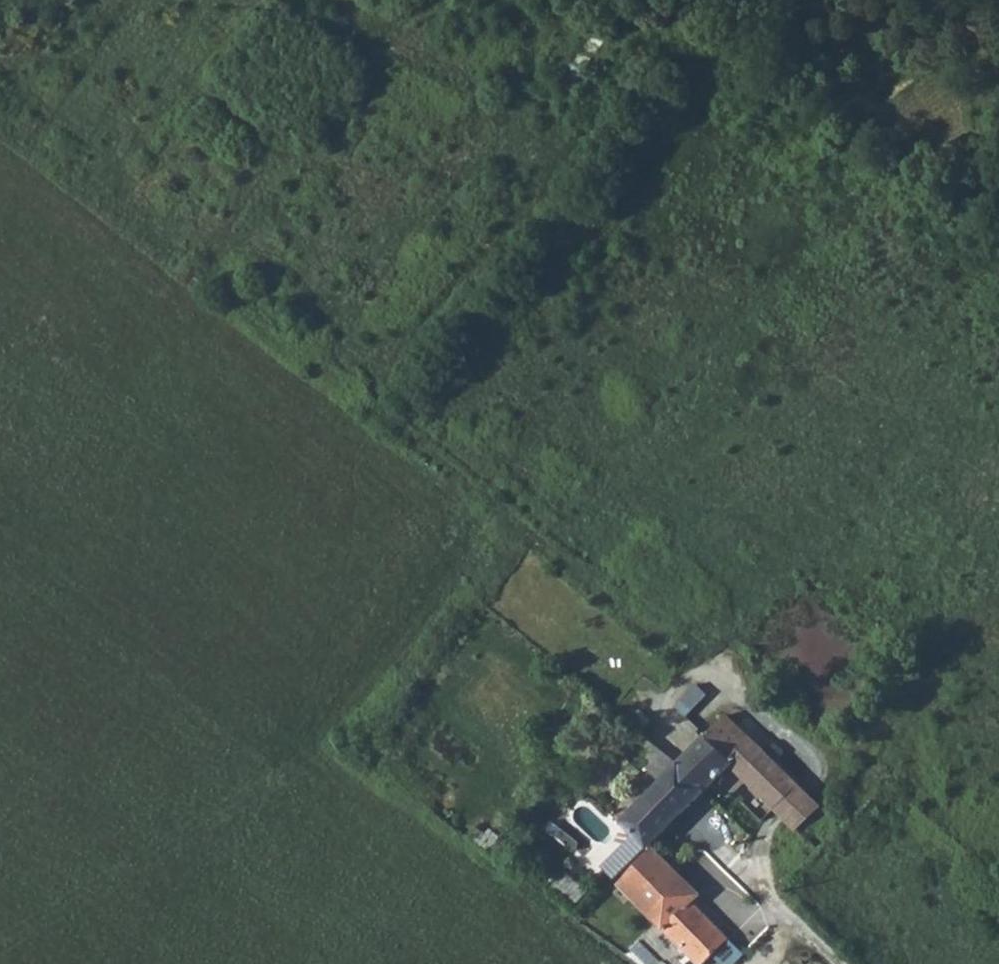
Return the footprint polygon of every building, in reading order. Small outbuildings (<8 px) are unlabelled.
[(732,767),(775,809),(799,785),(728,715),(706,737),(735,765),(732,767)] [(706,737),(622,823),(650,851),(732,767),(735,765),(706,737)] [(822,807),(799,785),(775,809),(798,831),(822,807)] [(659,854),(621,892),(694,963),(705,963),(729,940),(694,905),(702,896),(659,854)]
